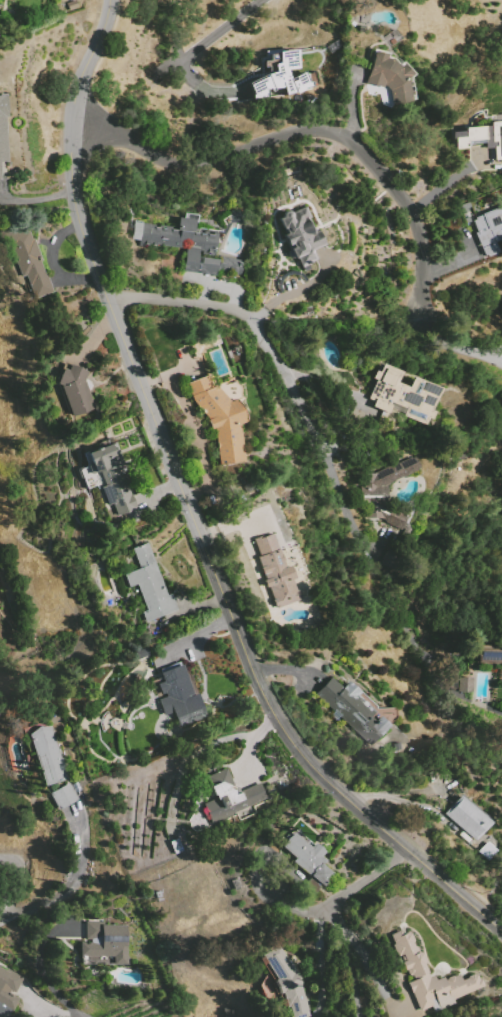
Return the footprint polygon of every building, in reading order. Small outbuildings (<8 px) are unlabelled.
[(381,38),(393,29),(401,40),(388,48),(381,38)] [(249,78),(252,99),(268,97),(266,89),(284,87),(285,93),(310,89),(308,73),(288,76),(287,69),(298,67),(295,49),(267,53),(268,60),(262,61),(265,76),(249,78)] [(366,83),(385,87),(389,91),(392,108),(411,104),(406,79),(411,75),(402,63),(398,66),(392,59),(386,58),(386,53),(374,50),(366,83)] [(281,64),(319,56),(323,74),(315,75),(316,82),(326,80),(330,96),(294,103),(291,89),(298,87),(297,80),(285,82),(281,64)] [(389,104),(387,85),(366,87),(367,93),(380,92),(381,105),(389,104)] [(2,179),(0,179),(0,95),(7,95),(8,117),(5,117),(8,162),(1,162),(2,179)] [(490,122),(501,121),(501,160),(495,160),(494,148),(486,148),(485,143),(469,144),(469,148),(456,149),(456,138),(453,138),(453,132),(465,131),(465,127),(490,126),(490,122)] [(302,196),(290,200),(286,190),(298,185),(302,196)] [(277,218),(282,216),(283,213),(285,211),(287,211),(290,212),(305,205),(310,217),(308,218),(314,231),(317,230),(324,244),(312,250),(316,260),(301,268),(296,258),(295,259),(290,249),(293,248),(291,244),(288,246),(283,235),(286,234),(284,229),(282,229),(277,218)] [(475,217),(501,206),(501,240),(495,243),(498,251),(485,256),(476,235),(478,234),(473,221),(476,219),(475,217)] [(133,222),(131,239),(145,240),(144,246),(157,248),(157,245),(186,249),(183,271),(217,275),(219,260),(215,259),(218,233),(194,230),(195,219),(179,218),(177,230),(171,229),(171,227),(158,225),(158,227),(154,227),(154,224),(133,222)] [(11,248),(0,248),(0,230),(29,232),(32,240),(34,239),(42,261),(40,262),(46,276),(48,275),(54,292),(34,299),(26,276),(21,278),(11,248)] [(222,256),(245,261),(242,275),(219,270),(222,256)] [(84,380),(95,408),(74,417),(60,385),(56,384),(64,368),(68,370),(70,364),(87,372),(84,380)] [(440,388),(431,410),(435,412),(432,420),(428,418),(425,425),(404,416),(407,409),(394,403),(389,413),(373,406),(375,401),(369,399),(377,380),(373,378),(377,370),(380,372),(384,364),(402,372),(398,382),(410,387),(414,377),(440,388)] [(220,465),(215,428),(212,429),(208,420),(209,419),(192,402),(186,384),(208,375),(212,386),(216,385),(230,401),(236,399),(243,410),(245,419),(246,422),(239,425),(245,462),(220,465)] [(87,453),(110,444),(136,508),(127,514),(117,516),(99,471),(95,473),(87,453)] [(388,498),(388,486),(411,474),(407,467),(406,468),(402,460),(376,474),(369,474),(364,486),(362,486),(362,498),(388,498)] [(254,540),(272,533),(285,567),(289,565),(295,579),(292,580),(296,592),(298,591),(301,600),(277,609),(258,558),(260,557),(254,540)] [(131,548),(147,542),(167,596),(172,594),(178,610),(145,622),(142,612),(145,611),(136,585),(129,588),(124,574),(139,569),(131,548)] [(478,649),(501,649),(501,664),(478,663),(478,649)] [(159,672),(181,663),(194,695),(199,693),(208,717),(179,728),(172,711),(163,715),(157,699),(165,696),(164,692),(159,693),(156,684),(162,681),(159,672)] [(315,695),(357,732),(375,711),(357,696),(360,692),(348,681),(342,688),(330,677),(315,695)] [(458,692),(472,691),(472,677),(457,677),(458,692)] [(380,717),(370,728),(380,737),(390,725),(380,717)] [(45,786),(29,734),(39,726),(51,727),(69,779),(45,786)] [(227,768),(236,789),(234,790),(236,794),(260,783),(268,801),(255,807),(258,813),(241,821),(238,815),(219,823),(218,820),(212,823),(203,804),(216,799),(214,795),(210,797),(202,778),(227,768)] [(49,793),(69,783),(78,799),(58,809),(49,793)] [(444,813),(475,840),(491,821),(460,795),(444,813)] [(281,847),(286,839),(293,833),(310,848),(315,842),(325,851),(320,856),(324,859),(320,864),(310,876),(293,861),(295,859),(281,847)] [(169,842),(178,838),(183,851),(174,854),(169,842)] [(310,876),(320,864),(332,874),(322,886),(310,876)] [(309,899),(299,891),(310,878),(319,887),(309,899)] [(85,922),(84,940),(90,940),(90,942),(79,942),(79,957),(112,957),(112,964),(126,964),(126,925),(103,925),(103,922),(85,922)] [(390,935),(394,944),(391,945),(397,958),(402,955),(405,961),(401,963),(404,970),(406,969),(408,976),(411,975),(413,980),(407,983),(420,1011),(434,1005),(430,998),(434,996),(441,1010),(456,1003),(454,1000),(484,985),(480,977),(478,979),(476,973),(474,975),(473,974),(467,976),(466,978),(462,980),(459,974),(454,977),(453,974),(445,978),(444,976),(436,979),(434,974),(430,976),(424,963),(426,962),(421,950),(418,951),(409,931),(402,935),(399,930),(390,935)] [(311,1016),(301,984),(296,971),(279,945),(259,958),(268,973),(259,985),(265,999),(279,995),(283,1008),(289,1007),(292,1016),(307,1016),(311,1016)] [(17,998),(6,1016),(0,1014),(0,964),(23,978),(12,995),(17,998)]
